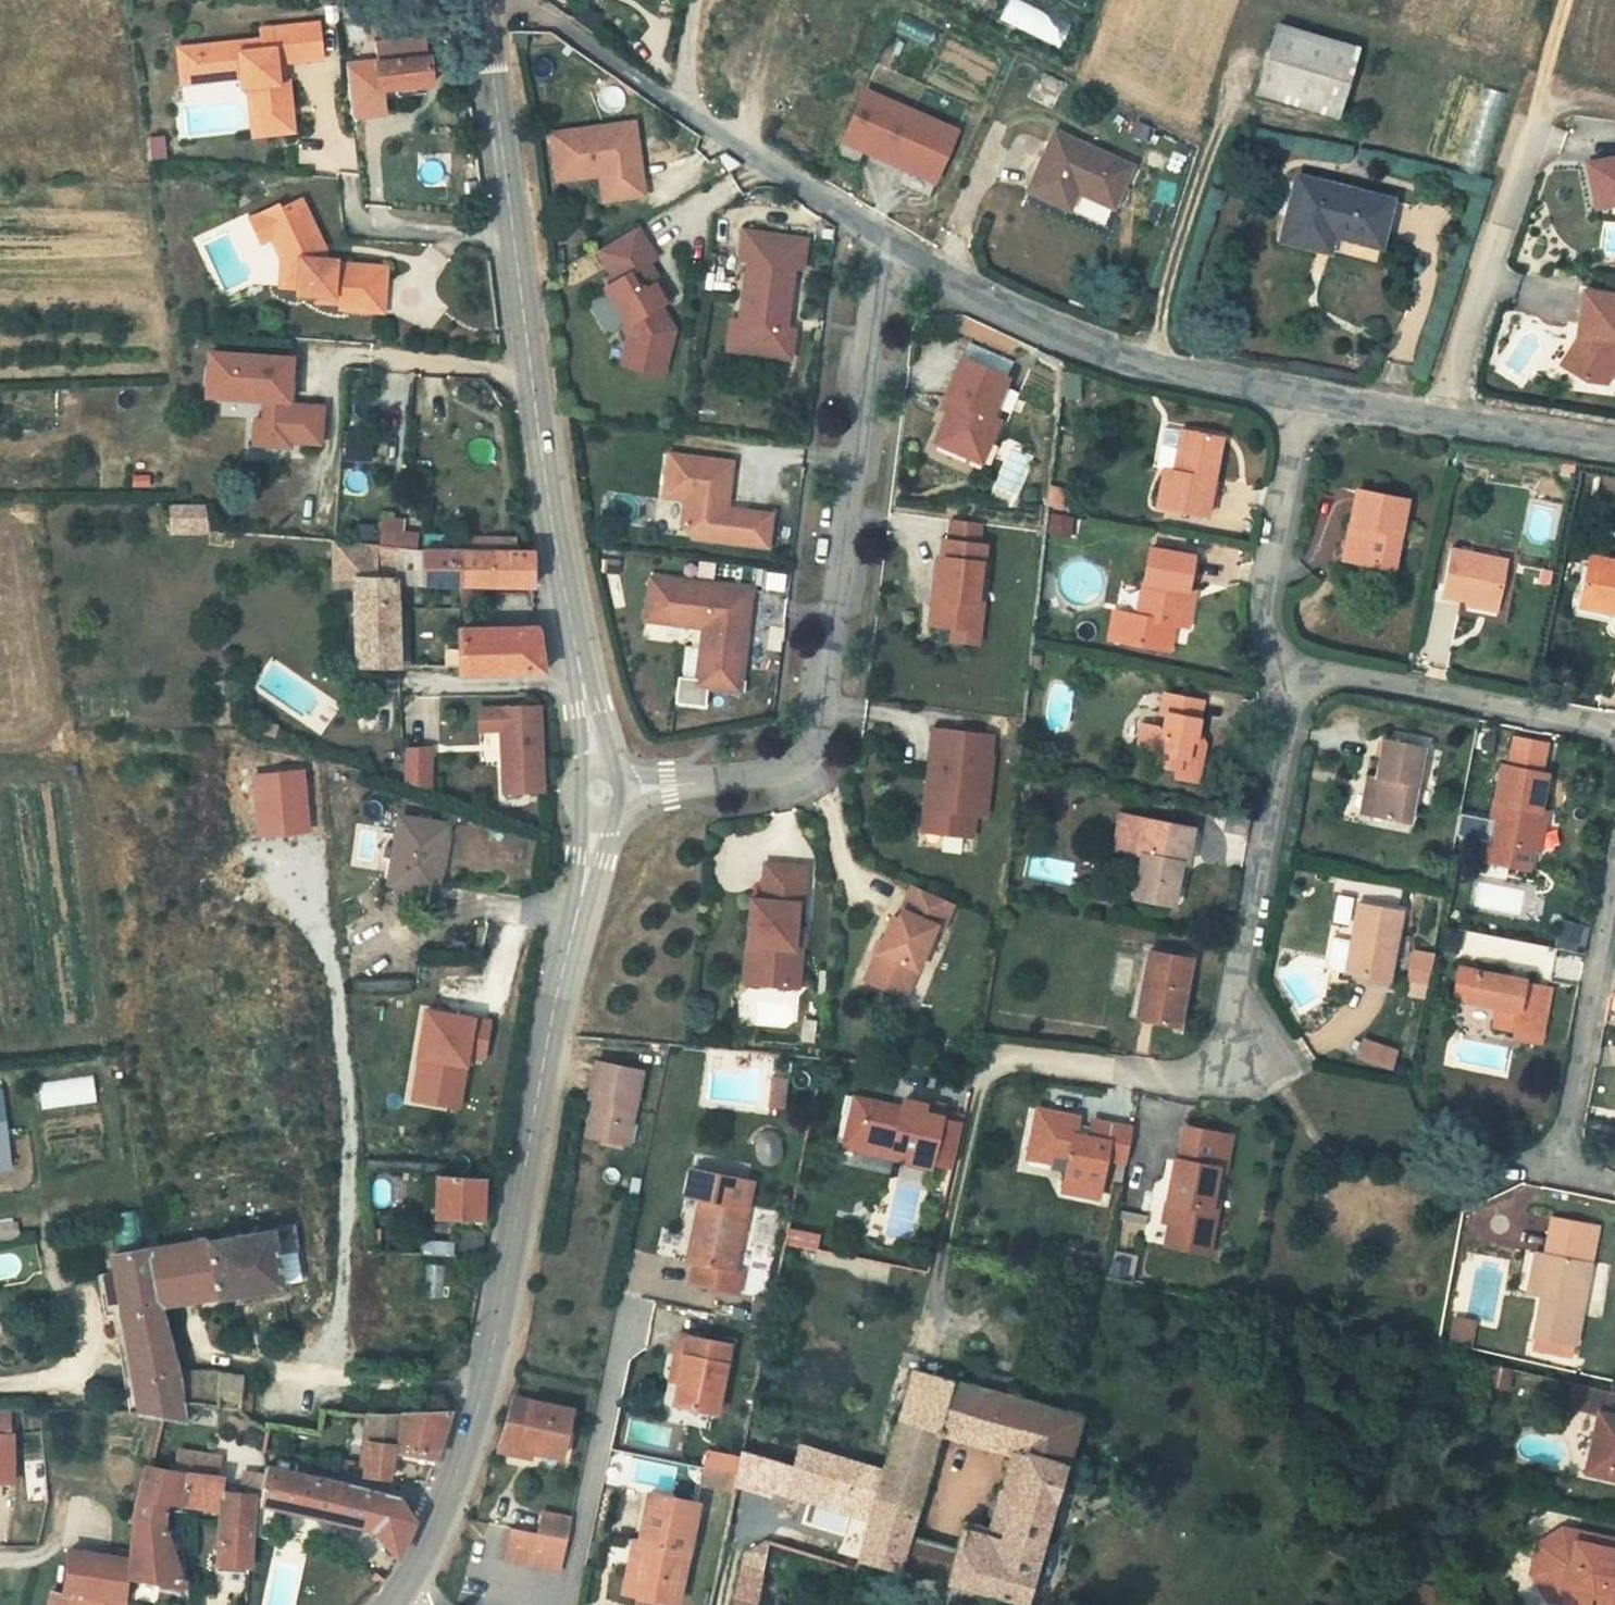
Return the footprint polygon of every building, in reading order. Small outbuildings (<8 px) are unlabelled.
[(276,86),(286,85),(288,109),(315,108),(309,58),(299,60),(296,37),(338,33),(334,0),(278,6),(278,14),(237,19),(238,27),(215,29),(217,56),(266,51),(268,62),(273,62),(276,86)] [(1333,102),(1353,34),(1274,11),(1254,78),(1333,102)] [(397,63),(447,57),(444,30),(440,31),(438,16),(407,18),(408,35),(394,36),(397,63)] [(214,21),(200,23),(203,57),(217,56),(215,29),(238,27),(237,19),(214,21)] [(288,109),(286,85),(276,86),(278,110),(288,109)] [(963,130),(873,86),(849,134),(868,144),(909,164),(939,179),(963,130)] [(641,118),(559,129),(564,165),(604,160),(609,164),(611,178),(650,173),(641,118)] [(1109,191),(1124,157),(1059,127),(1038,174),(1073,189),(1078,178),(1109,191)] [(868,144),(849,134),(841,151),(860,161),(868,144)] [(1576,150),(1579,189),(1601,185),(1614,185),(1614,143),(1576,150)] [(564,165),(564,170),(609,164),(604,160),(564,165)] [(939,179),(909,164),(901,181),(930,196),(939,179)] [(1375,235),(1386,189),(1292,164),(1276,228),(1312,237),(1317,221),(1375,235)] [(302,172),(256,200),(268,220),(273,218),(281,213),(293,231),(286,236),(284,270),(303,271),(302,277),(323,278),(322,285),(344,286),(344,278),(388,281),(391,248),(347,245),(347,234),(333,234),(324,220),(331,216),(302,172)] [(273,218),(286,236),(293,231),(281,213),(273,218)] [(658,249),(639,217),(600,240),(618,271),(607,277),(629,314),(625,316),(631,326),(627,347),(647,351),(645,360),(666,366),(676,320),(661,296),(666,293),(656,275),(662,272),(650,253),(658,249)] [(808,226),(750,218),(746,248),(755,249),(747,312),(754,313),(750,341),(792,346),(795,316),(780,314),(782,301),(789,302),(796,254),(804,255),(808,226)] [(322,285),(323,278),(302,277),(302,284),(322,285)] [(387,294),(388,281),(344,278),(344,286),(343,292),(387,294)] [(1584,279),(1577,318),(1555,341),(1588,370),(1613,369),(1614,366),(1614,284),(1584,279)] [(747,312),(737,310),(734,339),(750,341),(754,313),(747,312)] [(971,331),(964,347),(1008,367),(1015,351),(971,331)] [(305,339),(223,333),(220,375),(277,380),(274,419),(332,424),(335,388),(301,386),(305,339)] [(647,351),(627,347),(625,355),(645,360),(647,351)] [(1008,367),(964,347),(946,386),(953,389),(939,419),(934,430),(971,446),(981,425),(991,429),(1000,408),(991,405),(1008,367)] [(953,389),(946,386),(933,415),(939,419),(953,389)] [(1218,504),(1234,424),(1199,416),(1192,457),(1179,454),(1171,493),(1218,504)] [(991,429),(981,425),(971,446),(981,451),(991,429)] [(673,443),(663,441),(661,452),(672,454),(673,443)] [(672,454),(661,452),(658,484),(679,486),(676,513),(691,526),(768,535),(771,502),(716,496),(717,488),(731,490),(736,451),(673,443),(672,454)] [(1372,479),(1364,516),(1375,517),(1367,553),(1406,562),(1421,488),(1372,479)] [(216,494),(182,493),(182,520),(220,520),(216,494)] [(965,511),(962,532),(987,535),(990,514),(965,511)] [(1356,551),(1367,553),(1375,517),(1364,516),(1356,551)] [(416,570),(416,535),(383,532),(340,528),(338,553),(348,553),(373,566),(373,584),(416,585),(416,570)] [(962,532),(951,531),(949,547),(946,546),(943,566),(949,567),(947,588),(940,588),(937,613),(985,619),(989,594),(982,593),(985,572),(991,573),(994,553),(990,552),(992,536),(987,535),(962,532)] [(416,570),(471,572),(469,537),(437,537),(416,535),(416,570)] [(471,572),(499,572),(540,573),(542,539),(537,539),(469,537),(471,572)] [(1204,545),(1163,537),(1149,606),(1125,602),(1121,633),(1172,642),(1177,611),(1191,614),(1197,583),(1204,545)] [(1520,552),(1464,540),(1454,587),(1480,592),(1511,598),(1520,552)] [(1599,548),(1588,595),(1614,601),(1614,551),(1599,548)] [(747,611),(751,579),(651,567),(646,609),(704,616),(697,675),(740,681),(746,620),(733,619),(734,609),(747,611)] [(1197,583),(1191,614),(1203,617),(1209,585),(1197,583)] [(372,652),(416,651),(416,585),(373,584),(372,652)] [(1509,610),(1511,598),(1480,592),(1478,604),(1509,610)] [(937,613),(935,626),(983,633),(985,619),(937,613)] [(559,660),(549,615),(474,615),(476,651),(477,661),(559,660)] [(1181,761),(1204,766),(1211,728),(1201,725),(1209,685),(1170,677),(1167,693),(1174,695),(1170,712),(1148,709),(1144,731),(1164,734),(1162,748),(1182,751),(1181,761)] [(558,694),(495,694),(496,715),(520,715),(521,778),(559,778),(558,694)] [(945,737),(948,717),(937,716),(926,817),(942,819),(945,799),(936,798),(943,737),(945,737)] [(995,722),(948,717),(945,737),(943,737),(936,798),(945,799),(942,819),(976,823),(979,800),(990,801),(996,742),(993,742),(995,722)] [(496,760),(495,731),(479,732),(480,760),(496,760)] [(1395,732),(1386,770),(1379,807),(1421,817),(1437,741),(1395,732)] [(1530,732),(1524,761),(1558,769),(1564,740),(1530,732)] [(440,737),(415,737),(415,767),(440,775),(440,737)] [(1516,759),(1493,855),(1543,866),(1547,847),(1556,805),(1563,771),(1558,769),(1524,761),(1516,759)] [(1377,770),(1368,805),(1379,807),(1386,770),(1377,770)] [(303,774),(257,777),(262,835),(308,831),(303,774)] [(1138,885),(1176,894),(1184,850),(1192,853),(1201,814),(1123,797),(1116,832),(1144,839),(1138,885)] [(1556,805),(1547,847),(1558,851),(1568,808),(1556,805)] [(402,813),(391,878),(436,886),(447,822),(402,813)] [(802,877),(762,873),(761,886),(754,886),(750,932),(762,933),(759,971),(801,974),(805,935),(792,934),(794,913),(798,914),(802,877)] [(956,890),(915,873),(901,908),(896,906),(869,968),(900,980),(911,953),(921,957),(939,914),(945,916),(956,890)] [(1364,898),(1357,925),(1350,965),(1397,975),(1411,907),(1364,898)] [(798,914),(794,913),(792,934),(805,935),(807,915),(798,914)] [(1346,923),(1337,962),(1350,965),(1357,925),(1346,923)] [(762,933),(750,932),(747,969),(759,971),(762,933)] [(1153,939),(1147,968),(1139,1007),(1178,1016),(1194,946),(1153,939)] [(910,985),(921,957),(911,953),(900,980),(910,985)] [(1538,975),(1467,961),(1461,986),(1481,989),(1481,998),(1508,1004),(1504,1028),(1524,1032),(1522,1040),(1548,1045),(1553,1023),(1560,986),(1537,981),(1538,975)] [(1433,997),(1438,969),(1414,964),(1410,992),(1433,997)] [(1133,966),(1124,1004),(1139,1007),(1147,968),(1133,966)] [(1481,998),(1481,989),(1461,986),(1459,994),(1481,998)] [(476,1019),(424,1010),(408,1101),(460,1109),(469,1054),(476,1019)] [(476,1019),(469,1054),(485,1057),(491,1022),(476,1019)] [(1400,1043),(1369,1032),(1364,1048),(1395,1059),(1400,1043)] [(592,1083),(599,1084),(591,1126),(632,1135),(645,1056),(597,1047),(594,1068),(592,1083)] [(769,1075),(764,1105),(780,1108),(786,1078),(769,1075)] [(896,1094),(895,1103),(877,1099),(879,1090),(852,1084),(847,1105),(859,1108),(851,1143),(924,1159),(924,1154),(935,1107),(936,1102),(896,1094)] [(1066,1102),(1062,1118),(1071,1121),(1075,1104),(1066,1102)] [(1071,1121),(1062,1118),(1059,1136),(1068,1137),(1062,1165),(1071,1168),(1068,1177),(1106,1186),(1117,1142),(1137,1146),(1143,1117),(1108,1110),(1105,1120),(1090,1116),(1091,1107),(1075,1104),(1071,1121)] [(965,1113),(935,1107),(924,1154),(957,1161),(965,1113)] [(1237,1127),(1189,1117),(1183,1149),(1175,1148),(1168,1187),(1177,1189),(1171,1216),(1217,1225),(1223,1194),(1214,1192),(1220,1157),(1230,1158),(1237,1127)] [(490,1171),(443,1166),(440,1209),(485,1213),(490,1171)] [(743,1197),(700,1186),(684,1250),(694,1252),(688,1275),(732,1285),(737,1264),(730,1262),(743,1197)] [(1171,1216),(1177,1189),(1168,1187),(1163,1214),(1171,1216)] [(195,1290),(217,1285),(218,1290),(282,1276),(275,1230),(297,1225),(293,1211),(183,1234),(195,1290)] [(1555,1246),(1548,1279),(1557,1282),(1553,1299),(1546,1331),(1579,1338),(1601,1220),(1567,1214),(1564,1216),(1561,1215),(1555,1246)] [(1217,1225),(1171,1216),(1167,1238),(1212,1248),(1217,1225)] [(195,1290),(183,1234),(109,1248),(120,1310),(161,1302),(161,1298),(195,1290)] [(1541,1244),(1533,1295),(1553,1299),(1557,1282),(1548,1279),(1555,1246),(1541,1244)] [(177,1397),(172,1364),(161,1302),(120,1310),(137,1408),(158,1409),(180,1410),(177,1397)] [(1460,1305),(1456,1328),(1476,1333),(1481,1309),(1460,1305)] [(734,1339),(737,1320),(682,1309),(677,1326),(685,1330),(673,1384),(717,1393),(728,1339),(734,1339)] [(247,1410),(248,1369),(233,1367),(172,1364),(177,1397),(216,1399),(215,1409),(235,1409),(236,1403),(247,1410)] [(524,1373),(514,1410),(510,1424),(536,1429),(540,1416),(569,1423),(577,1387),(524,1373)] [(1611,1410),(1596,1407),(1582,1463),(1614,1471),(1614,1389),(1611,1410)] [(963,1522),(956,1548),(946,1583),(1024,1604),(1069,1438),(907,1394),(886,1464),(884,1471),(879,1491),(876,1501),(871,1517),(910,1528),(938,1433),(1013,1454),(1003,1489),(1000,1488),(988,1530),(963,1522)] [(391,1471),(400,1472),(403,1457),(405,1443),(440,1450),(442,1446),(452,1404),(402,1408),(398,1435),(391,1471)] [(384,1470),(391,1471),(398,1435),(393,1435),(398,1408),(374,1410),(366,1461),(366,1468),(384,1470)] [(738,1441),(708,1434),(704,1449),(735,1456),(738,1441)] [(440,1450),(405,1443),(403,1457),(434,1463),(440,1450)] [(794,1465),(844,1480),(850,1461),(799,1446),(794,1465)] [(173,1448),(171,1465),(224,1474),(224,1455),(173,1448)] [(731,1475),(735,1456),(704,1449),(700,1468),(731,1475)] [(844,1480),(794,1465),(741,1450),(733,1492),(768,1488),(870,1518),(871,1517),(876,1501),(879,1491),(844,1480)] [(405,1495),(266,1458),(260,1494),(260,1499),(363,1522),(394,1548),(415,1515),(405,1495)] [(157,1507),(158,1499),(172,1501),(176,1466),(171,1465),(144,1462),(138,1460),(135,1472),(126,1505),(125,1517),(156,1521),(157,1507)] [(884,1471),(850,1461),(844,1480),(879,1491),(884,1471)] [(172,1501),(220,1508),(222,1508),(223,1484),(224,1474),(176,1466),(172,1501)] [(633,1525),(640,1527),(629,1582),(668,1589),(690,1489),(643,1480),(633,1525)] [(218,1560),(220,1560),(245,1562),(253,1492),(223,1484),(222,1508),(220,1508),(220,1518),(218,1560)] [(551,1496),(547,1524),(574,1530),(580,1502),(551,1496)] [(121,1571),(175,1579),(154,1533),(156,1521),(125,1517),(122,1549),(121,1571)] [(858,1559),(898,1570),(908,1535),(910,1528),(871,1517),(870,1518),(858,1559)] [(547,1524),(523,1519),(515,1554),(567,1565),(574,1530),(547,1524)] [(614,1579),(629,1582),(640,1527),(633,1525),(625,1526),(614,1579)] [(1522,1570),(1541,1586),(1547,1587),(1549,1579),(1584,1587),(1591,1598),(1597,1594),(1603,1604),(1614,1604),(1614,1568),(1608,1572),(1600,1561),(1606,1536),(1560,1525),(1559,1530),(1547,1527),(1531,1535),(1522,1570)] [(759,1563),(766,1532),(761,1531),(741,1542),(738,1558),(759,1563)] [(908,1535),(898,1570),(917,1575),(927,1540),(908,1535)] [(917,1575),(946,1583),(956,1548),(927,1540),(917,1575)] [(1409,1572),(1406,1584),(1438,1593),(1441,1580),(1438,1580),(1446,1547),(1419,1540),(1412,1572),(1409,1572)] [(97,1549),(64,1548),(55,1595),(45,1594),(42,1604),(93,1604),(97,1549)] [(97,1549),(93,1604),(119,1604),(121,1571),(122,1549),(97,1549)] [(759,1563),(738,1558),(728,1604),(750,1604),(759,1563)] [(1406,1584),(1402,1598),(1429,1604),(1435,1604),(1438,1593),(1406,1584)]
